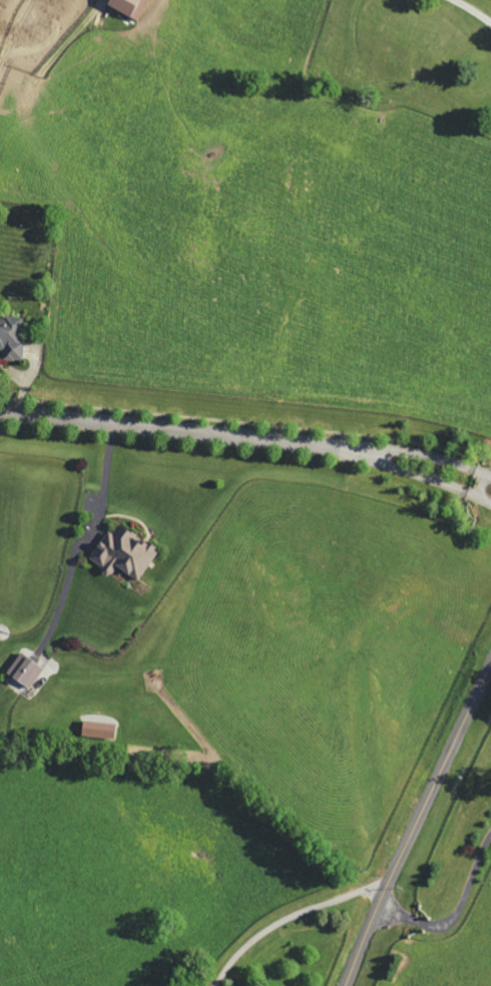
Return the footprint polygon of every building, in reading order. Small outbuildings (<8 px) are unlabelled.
[(143,22),(152,0),(116,0),(112,9),(143,22)] [(28,319),(0,317),(0,349),(6,349),(6,361),(26,362),(28,319)] [(92,560),(114,576),(120,567),(142,582),(162,551),(123,525),(117,535),(111,531),(92,560)] [(11,675),(35,689),(47,668),(23,653),(11,675)] [(117,742),(119,726),(87,721),(84,738),(117,742)]
